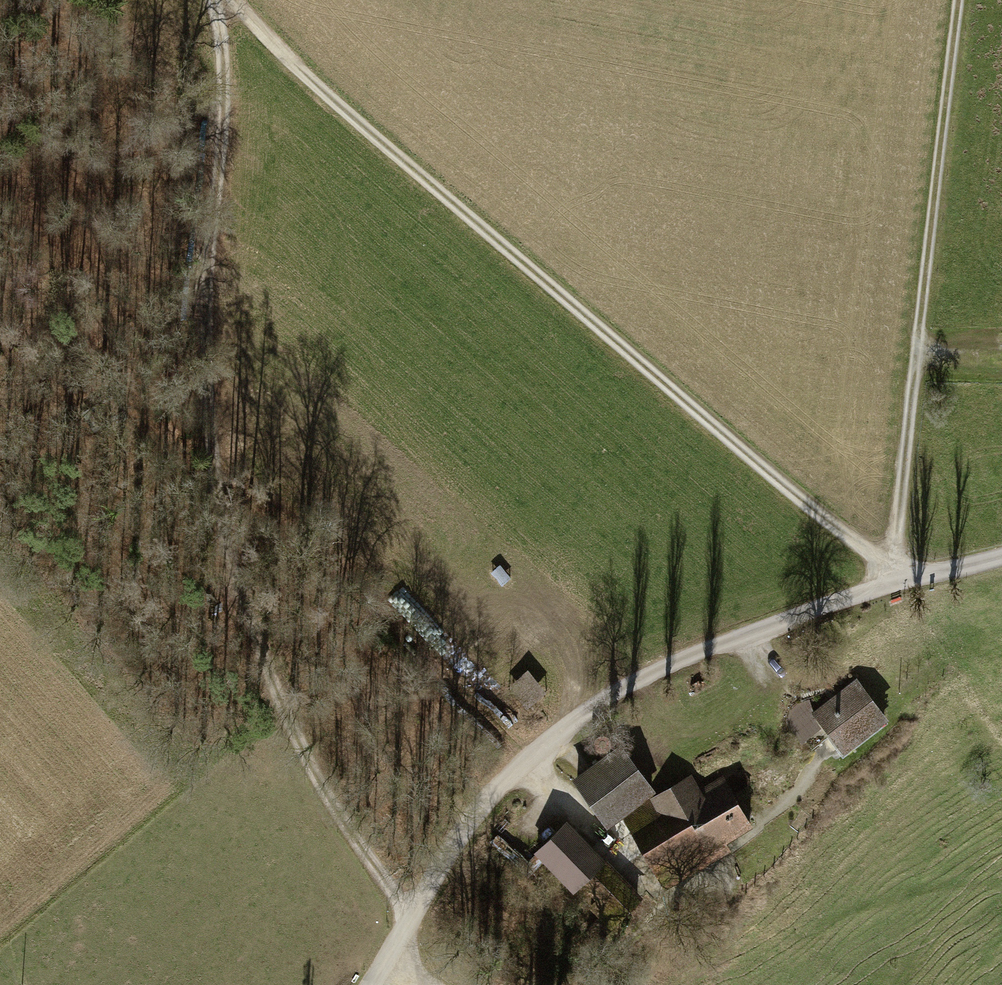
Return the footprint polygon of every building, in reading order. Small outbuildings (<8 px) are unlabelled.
[(859,689),(814,720),(841,759),(886,729),(859,689)] [(618,751),(579,781),(611,824),(625,814),(666,879),(746,830),(725,797),(707,809),(690,782),(657,803),(618,751)] [(628,896),(567,833),(544,855),(604,918),(628,896)]
